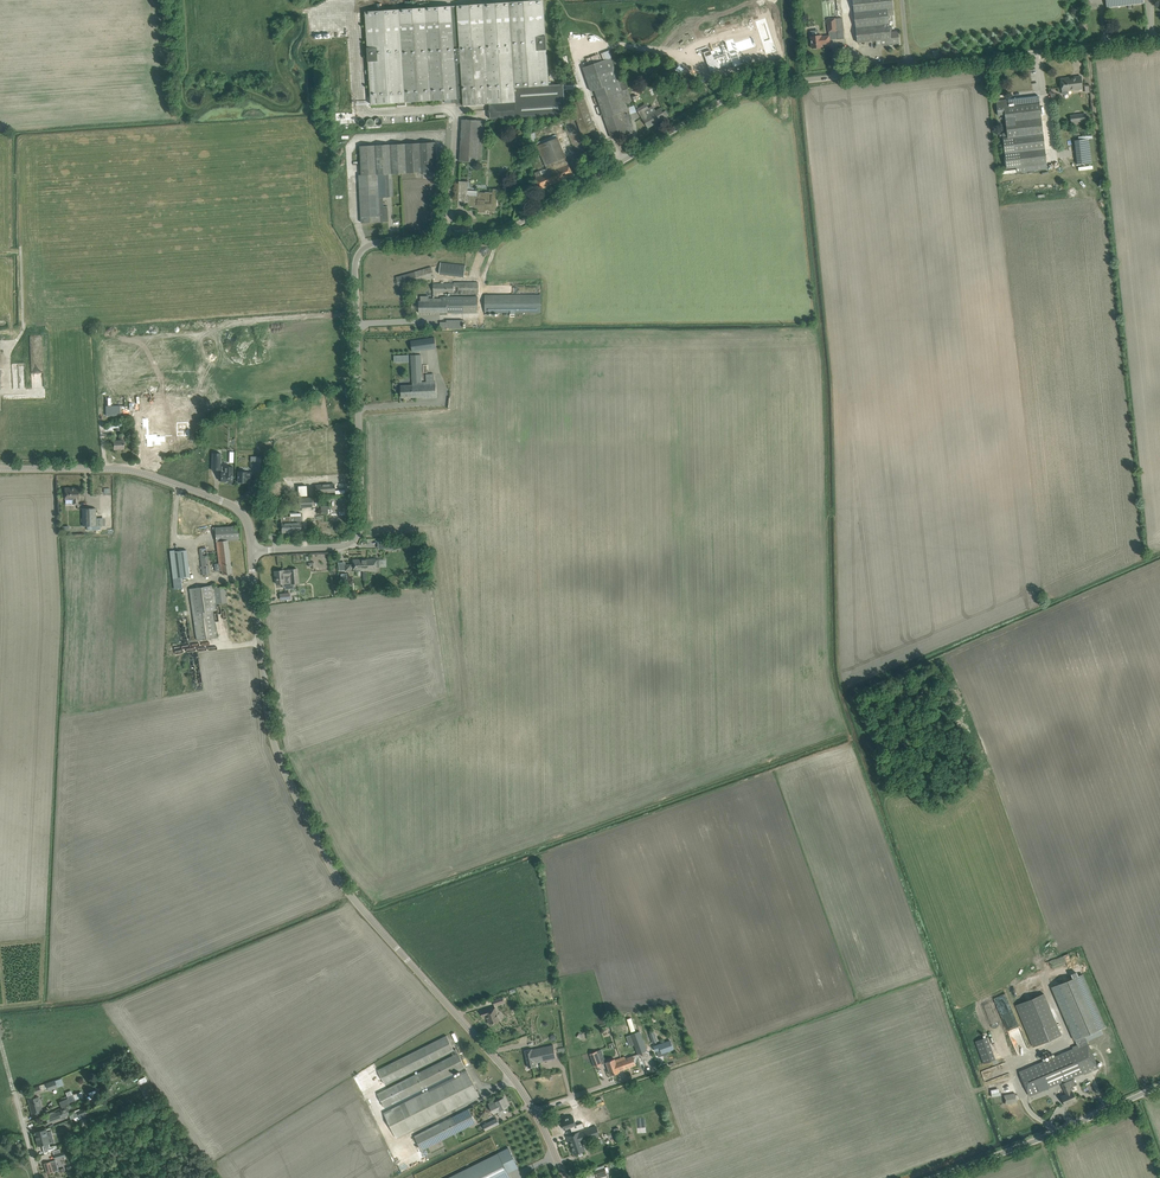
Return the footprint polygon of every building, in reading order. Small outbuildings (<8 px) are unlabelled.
[(858,43),(886,40),(886,45),(900,44),(899,31),(892,31),(892,30),(892,27),(890,27),(889,15),(894,14),(893,8),(894,8),(893,0),(853,0),(858,43)] [(549,85),(544,1),(365,13),(371,104),(398,102),(398,105),(406,105),(406,102),(452,99),(453,103),(456,102),(456,99),(463,98),(463,105),(489,104),(490,113),(490,118),(565,113),(564,84),(549,85)] [(763,10),(749,14),(759,39),(771,35),(763,10)] [(842,17),(835,18),(827,19),(829,32),(836,31),(837,39),(844,39),(842,17)] [(714,35),(691,44),(702,69),(731,56),(727,46),(740,41),(742,46),(746,43),(738,24),(713,32),(714,35)] [(821,36),(821,35),(811,36),(812,48),(822,47),(822,44),(830,43),(830,35),(821,36)] [(619,80),(614,66),(611,58),(583,67),(592,91),(595,90),(612,138),(631,131),(630,127),(633,126),(631,119),(632,119),(626,104),(632,102),(628,89),(625,78),(619,80)] [(1063,95),(1069,94),(1069,91),(1083,89),(1081,76),(1061,79),(1063,95)] [(658,93),(663,91),(660,83),(654,86),(658,93)] [(578,96),(570,99),(572,103),(582,134),(592,131),(596,130),(585,99),(584,99),(582,95),(578,96)] [(1008,106),(1007,101),(1009,101),(1009,99),(1006,99),(1006,101),(996,102),(998,115),(1005,114),(1008,137),(1003,138),(1007,168),(1016,167),(1017,173),(1048,169),(1040,103),(1008,106)] [(648,109),(645,105),(637,109),(648,128),(658,122),(657,120),(660,118),(661,120),(666,117),(660,108),(656,111),(653,106),(648,109)] [(1071,125),(1087,123),(1086,113),(1069,115),(1071,125)] [(482,162),(484,121),(463,119),(460,161),(482,162)] [(531,142),(537,140),(534,132),(528,134),(531,142)] [(539,170),(534,172),(536,177),(539,186),(540,189),(573,175),(569,164),(557,137),(538,145),(537,146),(547,169),(540,172),(539,170)] [(1077,164),(1092,162),(1089,139),(1074,140),(1077,164)] [(430,174),(430,172),(436,171),(436,167),(435,142),(360,146),(362,175),(359,175),(361,217),(362,222),(388,221),(388,206),(383,207),(383,198),(387,197),(387,192),(393,192),(392,174),(423,172),(423,174),(430,174)] [(459,181),(458,196),(467,196),(468,190),(468,181),(459,181)] [(468,203),(468,206),(474,206),(474,205),(479,205),(478,209),(478,212),(486,213),(486,210),(490,210),(490,211),(497,212),(498,189),(493,189),(493,192),(485,192),(478,192),(478,197),(469,196),(468,203)] [(464,276),(465,265),(440,262),(439,273),(464,276)] [(399,288),(435,278),(431,267),(396,277),(399,288)] [(478,293),(478,282),(454,282),(454,283),(433,283),(433,293),(454,292),(454,294),(478,293)] [(485,313),(541,313),(541,295),(485,295),(485,313)] [(419,313),(447,313),(478,312),(478,296),(443,296),(443,298),(429,298),(429,301),(419,301),(419,313)] [(463,328),(463,320),(446,320),(446,322),(440,322),(440,327),(446,327),(446,328),(463,328)] [(410,341),(412,352),(436,348),(435,337),(410,341)] [(413,385),(401,385),(402,397),(423,396),(423,398),(429,398),(436,397),(435,381),(430,382),(422,382),(421,366),(422,366),(421,354),(417,355),(411,355),(412,379),(413,379),(413,385)] [(391,366),(389,371),(395,374),(398,369),(391,366)] [(457,395),(457,397),(450,396),(448,409),(459,411),(461,395),(457,395)] [(197,397),(130,399),(130,410),(197,407),(197,397)] [(120,405),(106,406),(106,416),(120,415),(120,405)] [(165,416),(166,433),(192,432),(191,428),(198,427),(198,414),(165,416)] [(114,449),(124,448),(124,435),(120,435),(120,440),(114,441),(114,449)] [(212,453),(212,470),(221,471),(221,453),(212,453)] [(264,472),(265,457),(256,456),(256,472),(264,472)] [(233,473),(233,466),(227,466),(227,468),(221,468),(221,474),(220,474),(220,478),(221,478),(221,481),(232,482),(233,473)] [(254,481),(254,473),(247,473),(247,472),(238,471),(238,482),(239,482),(239,483),(243,483),(243,482),(246,482),(246,480),(249,480),(249,481),(254,481)] [(316,493),(335,492),(334,484),(316,485),(316,493)] [(289,492),(286,493),(286,497),(294,496),(293,488),(293,487),(289,487),(289,492)] [(73,505),(78,504),(78,499),(79,499),(79,489),(74,489),(74,488),(65,488),(65,500),(66,500),(66,504),(73,504),(73,505)] [(313,497),(300,498),(300,506),(313,506),(313,497)] [(345,502),(345,498),(329,498),(329,506),(333,506),(333,503),(345,502)] [(273,508),(276,504),(271,499),(268,503),(273,508)] [(96,530),(95,509),(83,509),(83,526),(87,526),(87,530),(96,530)] [(282,532),(301,532),(300,516),(282,517),(282,532)] [(240,526),(215,527),(216,541),(219,565),(216,565),(217,571),(222,570),(223,575),(232,573),(228,540),(240,539),(240,526)] [(177,578),(190,577),(186,550),(174,551),(177,578)] [(202,550),(199,550),(202,575),(210,574),(207,552),(202,553),(202,550)] [(353,565),(345,565),(345,570),(345,571),(351,571),(351,570),(353,570),(353,571),(363,571),(363,572),(376,571),(376,567),(379,567),(379,559),(376,559),(353,559),(353,565)] [(275,571),(275,577),(276,577),(277,584),(283,583),(283,587),(287,587),(286,583),(292,583),(298,583),(297,569),(275,571)] [(197,640),(211,638),(217,637),(213,610),(217,610),(213,585),(189,589),(197,640)] [(216,604),(227,603),(225,586),(214,588),(216,604)] [(279,593),(280,601),(290,599),(289,592),(279,593)] [(1050,971),(1067,964),(1066,961),(1071,959),(1069,953),(1046,962),(1050,971)] [(1087,1041),(1085,1036),(1106,1027),(1083,974),(1051,987),(1074,1040),(1075,1040),(1078,1045),(1087,1041)] [(1026,984),(1010,991),(1016,1005),(1034,1047),(1050,1040),(1062,1035),(1056,1022),(1044,1027),(1032,999),(1026,984)] [(1009,1002),(1006,993),(994,998),(997,1007),(1009,1002)] [(500,1020),(495,1006),(481,1011),(483,1017),(487,1015),(490,1024),(500,1020)] [(637,1032),(631,1034),(631,1035),(635,1045),(638,1054),(647,1051),(642,1037),(640,1031),(637,1032)] [(653,1042),(657,1041),(654,1031),(649,1033),(653,1042)] [(454,1050),(447,1036),(378,1070),(385,1085),(452,1052),(454,1055),(420,1072),(378,1093),(385,1107),(461,1069),(463,1073),(384,1112),(397,1138),(480,1096),(465,1067),(456,1048),(454,1050)] [(983,1063),(996,1059),(988,1036),(975,1040),(983,1063)] [(663,1048),(664,1052),(673,1049),(670,1040),(654,1046),(656,1051),(663,1048)] [(1074,1050),(1020,1073),(1030,1096),(1083,1073),(1084,1074),(1099,1068),(1087,1041),(1078,1045),(1073,1047),(1074,1050)] [(536,1066),(536,1063),(540,1062),(557,1059),(554,1045),(537,1049),(531,1050),(531,1049),(525,1050),(525,1051),(528,1067),(532,1067),(536,1066)] [(595,1067),(602,1064),(597,1051),(590,1054),(595,1067)] [(636,1065),(633,1056),(626,1058),(625,1056),(615,1060),(615,1059),(606,1062),(611,1075),(620,1072),(619,1071),(636,1065)] [(983,1071),(986,1080),(1011,1072),(1009,1063),(983,1071)] [(1072,1092),(1070,1088),(1077,1085),(1074,1079),(1067,1081),(1062,1084),(1066,1094),(1062,1096),(1066,1105),(1070,1103),(1076,1100),(1072,1091),(1072,1092)] [(39,1086),(30,1089),(33,1095),(41,1091),(41,1090),(48,1088),(49,1090),(58,1087),(55,1080),(39,1086)] [(1005,1103),(1017,1103),(1017,1093),(1004,1094),(1005,1103)] [(76,1101),(73,1095),(68,1097),(68,1098),(59,1102),(62,1108),(76,1101)] [(505,1095),(488,1103),(490,1105),(494,1113),(508,1106),(506,1102),(508,1102),(505,1095)] [(32,1114),(38,1112),(43,1111),(39,1096),(28,1099),(32,1114)] [(48,1123),(54,1121),(69,1115),(66,1107),(60,1109),(61,1111),(52,1114),(46,1117),(48,1123)] [(74,1118),(81,1115),(86,1113),(84,1108),(72,1113),(74,1118)] [(469,1108),(450,1118),(457,1132),(472,1124),(476,1122),(473,1115),(469,1108)] [(573,1116),(561,1120),(565,1129),(570,1127),(572,1132),(585,1127),(583,1122),(576,1125),(573,1116)] [(99,1127),(111,1121),(109,1117),(96,1123),(99,1127)] [(441,1122),(415,1135),(422,1149),(448,1136),(454,1133),(457,1132),(450,1118),(448,1119),(441,1122)] [(486,1130),(499,1123),(497,1118),(483,1125),(486,1130)] [(50,1147),(49,1143),(46,1129),(41,1131),(35,1132),(39,1146),(42,1145),(44,1154),(54,1149),(54,1146),(50,1147)] [(586,1129),(583,1130),(567,1136),(569,1143),(571,1143),(575,1154),(578,1153),(579,1156),(583,1154),(582,1151),(585,1150),(581,1140),(589,1137),(586,1129)] [(506,1169),(516,1164),(509,1148),(447,1177),(511,1177),(506,1169)] [(47,1174),(53,1172),(59,1170),(56,1160),(50,1162),(44,1163),(47,1174)] [(608,1176),(607,1173),(610,1172),(608,1167),(595,1171),(597,1177),(604,1177),(608,1176)]
